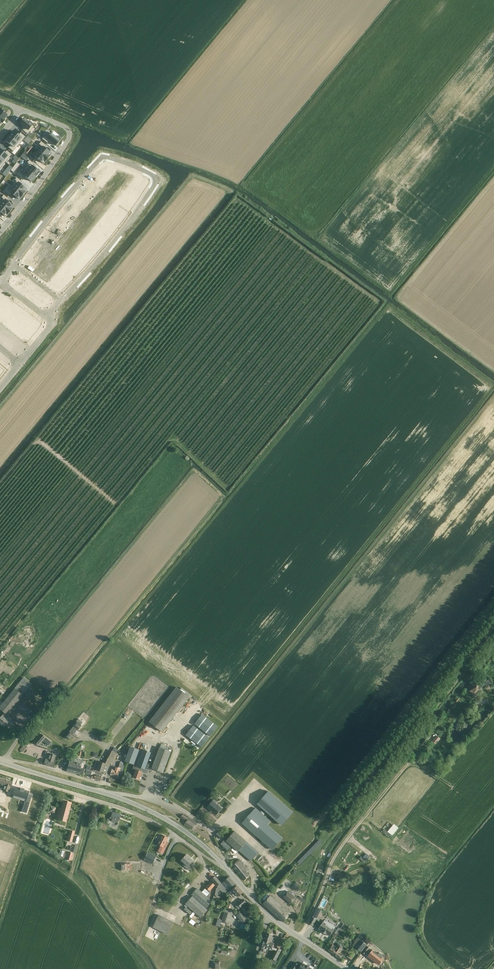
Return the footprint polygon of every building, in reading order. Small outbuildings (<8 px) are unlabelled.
[(24,118),(19,123),(25,128),(23,130),(28,134),(34,127),(32,125),(33,124),(29,121),(28,122),(24,118)] [(13,131),(9,136),(19,144),(25,137),(20,133),(18,135),(13,131)] [(44,136),(42,139),(47,143),(49,141),(55,146),(61,139),(57,136),(56,138),(49,132),(45,137),(44,136)] [(9,136),(5,141),(10,145),(8,147),(13,152),(19,144),(9,136)] [(42,147),(39,152),(47,159),(50,156),(49,156),(51,154),(44,148),(46,146),(41,141),(39,144),(42,147)] [(4,161),(5,162),(11,155),(6,151),(4,153),(0,150),(0,158),(4,161)] [(31,154),(29,156),(34,160),(36,158),(43,163),(44,162),(45,162),(47,159),(39,152),(37,151),(33,156),(31,154)] [(28,164),(25,168),(26,169),(35,177),(39,172),(32,166),(34,164),(29,160),(27,163),(28,164)] [(19,172),(17,174),(22,178),(24,176),(31,182),(32,180),(33,180),(35,177),(26,169),(22,174),(19,172)] [(96,174),(91,180),(97,185),(95,187),(100,191),(102,188),(101,187),(105,182),(96,174)] [(16,181),(12,186),(23,195),(25,192),(25,191),(26,190),(20,184),(22,182),(17,178),(15,180),(16,181)] [(126,191),(121,198),(130,206),(136,199),(133,197),(136,193),(126,184),(123,189),(126,191)] [(7,190),(5,192),(10,196),(12,194),(18,199),(20,197),(20,198),(23,195),(12,186),(8,191),(7,190)] [(83,190),(80,193),(89,200),(93,196),(98,201),(101,197),(92,190),(89,193),(85,189),(83,190)] [(81,193),(77,198),(82,202),(79,205),(89,212),(92,209),(86,204),(89,200),(80,193),(81,193)] [(0,202),(0,204),(9,212),(12,209),(13,207),(6,201),(8,199),(4,195),(1,198),(3,199),(0,202)] [(117,206),(113,210),(122,217),(124,215),(124,214),(126,212),(120,208),(122,205),(117,201),(115,204),(117,206)] [(5,216),(7,215),(9,212),(0,204),(0,212),(5,216)] [(68,206),(65,209),(74,216),(80,209),(77,207),(75,209),(70,205),(68,206)] [(66,210),(62,214),(67,218),(65,221),(68,223),(74,216),(65,209),(66,210)] [(108,213),(105,216),(110,220),(112,218),(118,222),(119,220),(120,220),(122,217),(113,210),(109,215),(108,213)] [(103,219),(100,223),(103,225),(100,229),(108,235),(111,231),(109,229),(112,226),(103,219)] [(52,226),(52,227),(61,234),(64,230),(70,234),(73,231),(64,223),(61,226),(56,222),(53,227),(52,226)] [(52,227),(49,231),(49,232),(54,235),(51,238),(60,246),(63,243),(57,238),(61,234),(52,227)] [(94,230),(91,234),(99,241),(102,238),(104,240),(108,235),(100,229),(97,232),(95,230),(94,230)] [(41,240),(38,244),(47,251),(53,244),(50,241),(48,244),(42,239),(41,241),(41,240)] [(88,243),(84,248),(93,255),(95,252),(97,250),(92,245),(94,243),(89,239),(86,242),(88,243)] [(38,244),(35,249),(40,253),(38,255),(41,258),(47,251),(38,244)] [(79,251),(77,253),(82,258),(84,255),(89,259),(91,257),(93,255),(84,248),(81,252),(79,251)] [(71,255),(68,259),(71,262),(68,265),(76,272),(79,267),(77,265),(80,263),(71,255)] [(29,256),(23,263),(27,265),(28,264),(33,268),(37,263),(39,265),(41,262),(37,258),(34,261),(29,256)] [(62,266),(59,270),(67,277),(70,275),(72,276),(76,272),(68,265),(65,269),(62,266)] [(55,279),(51,284),(54,287),(55,286),(60,290),(64,285),(59,281),(61,279),(56,274),(53,277),(55,279)] [(4,713),(0,718),(0,723),(4,727),(6,724),(10,727),(13,722),(9,719),(7,721),(4,718),(6,715),(6,714),(30,683),(23,677),(3,703),(1,701),(0,702),(0,709),(4,713)] [(474,695),(477,691),(478,690),(484,685),(491,684),(493,683),(490,679),(483,684),(482,683),(481,684),(476,679),(472,684),(474,687),(470,691),(474,695)] [(177,687),(153,718),(150,722),(162,732),(189,697),(177,687)] [(202,714),(194,724),(210,737),(218,727),(202,714)] [(65,736),(69,740),(73,735),(77,730),(78,730),(81,726),(81,725),(83,723),(79,720),(77,722),(76,721),(72,726),(73,726),(70,731),(69,731),(65,736)] [(193,725),(186,735),(202,747),(209,738),(193,725)] [(45,738),(41,734),(34,742),(38,745),(42,740),(43,741),(45,738)] [(134,765),(139,751),(130,747),(125,762),(134,765)] [(171,752),(169,751),(160,747),(152,769),(163,773),(171,752)] [(111,750),(104,763),(97,761),(94,769),(107,773),(110,765),(113,758),(115,759),(118,754),(111,750)] [(151,753),(146,751),(142,750),(136,766),(139,767),(145,769),(151,753)] [(55,756),(50,754),(48,760),(45,759),(45,760),(44,765),(52,767),(53,763),(54,762),(53,762),(55,756)] [(69,760),(68,766),(69,766),(68,771),(72,772),(80,774),(81,770),(81,769),(80,769),(81,764),(74,762),(69,760)] [(112,770),(111,775),(118,777),(119,773),(122,775),(125,766),(120,762),(119,768),(114,767),(113,770),(112,770)] [(141,768),(134,765),(133,769),(136,771),(134,777),(140,780),(143,772),(140,771),(141,768)] [(92,775),(92,776),(92,778),(94,779),(102,781),(103,777),(103,774),(96,772),(96,775),(95,775),(95,776),(92,775)] [(2,784),(0,790),(9,792),(10,787),(11,787),(12,782),(0,778),(0,784),(2,784)] [(14,791),(13,795),(26,799),(25,801),(23,807),(27,809),(26,813),(32,795),(28,794),(29,792),(24,791),(24,789),(21,788),(20,789),(15,788),(14,791)] [(269,791),(257,804),(281,826),(293,813),(269,791)] [(214,800),(211,803),(207,807),(216,815),(221,809),(216,804),(217,802),(214,800)] [(59,807),(58,812),(56,819),(66,822),(71,803),(63,801),(61,808),(59,807)] [(7,818),(8,815),(7,815),(9,812),(3,810),(2,809),(2,808),(0,807),(0,808),(0,816),(7,818)] [(242,823),(272,850),(282,838),(267,825),(271,822),(256,808),(242,823)] [(110,818),(112,819),(112,821),(118,823),(121,815),(114,812),(112,817),(111,816),(110,818)] [(185,816),(183,814),(181,818),(185,821),(186,819),(188,820),(184,825),(192,830),(195,825),(196,826),(198,823),(186,815),(185,816)] [(226,841),(238,852),(239,851),(251,862),(258,854),(246,843),(247,842),(234,832),(226,841)] [(161,846),(158,851),(163,854),(165,848),(168,843),(166,842),(168,838),(163,835),(158,845),(161,846)] [(222,842),(219,846),(226,852),(229,849),(230,847),(231,846),(228,843),(225,840),(224,841),(222,842)] [(148,852),(144,860),(153,865),(157,857),(148,852)] [(187,855),(184,858),(182,861),(184,863),(183,865),(189,870),(192,867),(190,865),(194,861),(187,855)] [(239,860),(234,864),(232,866),(244,881),(249,876),(245,872),(247,870),(239,860)] [(221,890),(224,894),(235,884),(229,877),(222,884),(215,876),(211,880),(218,887),(216,888),(215,895),(217,897),(219,895),(218,894),(218,892),(221,890)] [(197,888),(191,895),(193,896),(185,904),(200,918),(208,910),(207,909),(213,902),(207,897),(211,892),(210,891),(215,885),(211,882),(202,893),(197,888)] [(230,891),(228,892),(232,898),(234,896),(235,897),(237,896),(238,897),(239,896),(243,893),(243,892),(238,886),(231,892),(230,891)] [(288,892),(283,898),(290,903),(295,897),(288,892)] [(270,896),(263,904),(284,922),(291,914),(270,896)] [(241,907),(247,903),(245,900),(243,900),(236,905),(239,909),(241,907)] [(225,910),(221,923),(225,924),(229,911),(225,910)] [(241,911),(236,914),(240,920),(238,921),(239,922),(241,921),(242,924),(247,921),(247,920),(241,911)] [(174,922),(159,915),(153,927),(168,935),(174,922)] [(323,922),(319,929),(330,936),(334,929),(335,927),(325,920),(324,922),(323,922)] [(272,937),(273,935),(267,933),(265,940),(264,940),(262,947),(275,951),(276,948),(273,947),(274,943),(273,943),(275,938),(272,937)] [(356,947),(361,952),(367,945),(361,940),(356,947)] [(331,946),(328,950),(340,959),(342,956),(343,957),(347,959),(347,958),(349,956),(350,954),(349,954),(346,951),(345,952),(345,953),(343,952),(343,951),(344,950),(343,948),(344,947),(338,943),(337,946),(336,947),(333,944),(331,946)] [(362,951),(365,954),(366,954),(370,949),(367,946),(362,951)] [(271,958),(276,960),(281,950),(277,947),(276,948),(275,951),(271,958)] [(370,954),(368,957),(379,964),(384,957),(379,953),(378,954),(373,951),(371,949),(369,953),(370,954)]
